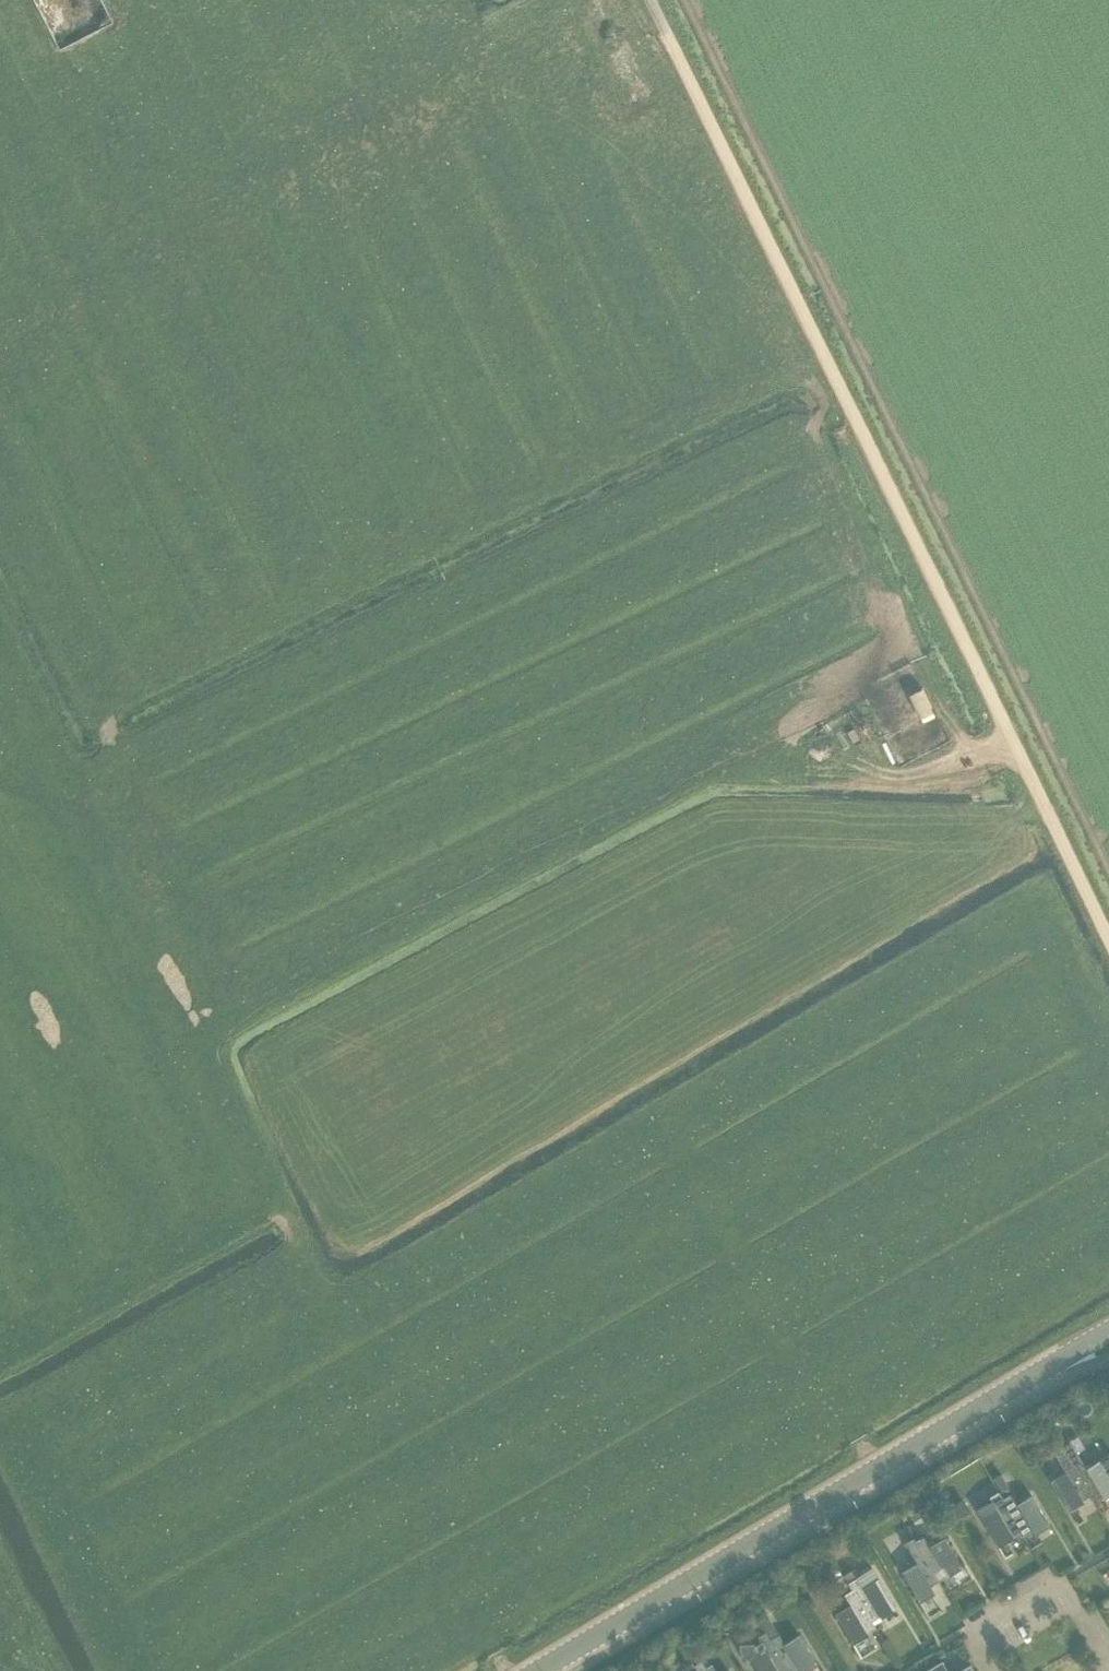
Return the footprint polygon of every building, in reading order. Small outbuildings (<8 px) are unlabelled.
[(1062,1445),(1090,1495),(1094,1501),(1103,1496),(1105,1499),(1108,1496),(1108,1455),(1086,1468),(1070,1440),(1062,1445)] [(1083,1499),(1090,1495),(1062,1445),(1053,1450),(1066,1471),(1051,1481),(1069,1511),(1084,1502),(1083,1499)] [(1009,1486),(1002,1473),(994,1478),(1001,1490),(1009,1486)] [(992,1501),(977,1510),(999,1546),(1014,1538),(1013,1535),(1021,1530),(1003,1498),(999,1491),(989,1497),(992,1501)] [(1010,1494),(1003,1498),(1021,1530),(1025,1537),(1034,1532),(1035,1534),(1050,1526),(1032,1495),(1016,1504),(1010,1494)] [(952,1505),(958,1517),(970,1511),(964,1499),(952,1505)] [(924,1535),(915,1540),(940,1580),(948,1575),(949,1576),(964,1567),(945,1537),(930,1546),(924,1535)] [(935,1592),(931,1585),(940,1580),(915,1540),(914,1537),(905,1542),(917,1562),(902,1571),(920,1602),(935,1592)] [(857,1576),(853,1568),(843,1574),(848,1581),(857,1576)] [(838,1587),(847,1582),(842,1572),(833,1577),(838,1587)] [(848,1583),(851,1590),(872,1621),(880,1616),(881,1618),(896,1609),(879,1579),(863,1587),(857,1577),(848,1583)] [(876,1627),(872,1621),(851,1590),(844,1594),(850,1604),(835,1613),(853,1644),(869,1635),(867,1633),(876,1627)] [(761,1622),(766,1631),(786,1667),(788,1670),(789,1670),(807,1670),(818,1665),(800,1634),(784,1643),(768,1617),(761,1622)] [(764,1646),(758,1651),(753,1643),(739,1639),(738,1646),(745,1658),(749,1656),(758,1670),(779,1670),(786,1667),(766,1632),(758,1636),(764,1646)] [(685,1670),(687,1670),(694,1667),(689,1657),(680,1662),(685,1670)] [(697,1670),(709,1670),(702,1660),(694,1665),(697,1670)] [(942,1661),(926,1670),(948,1670),(942,1661)]
